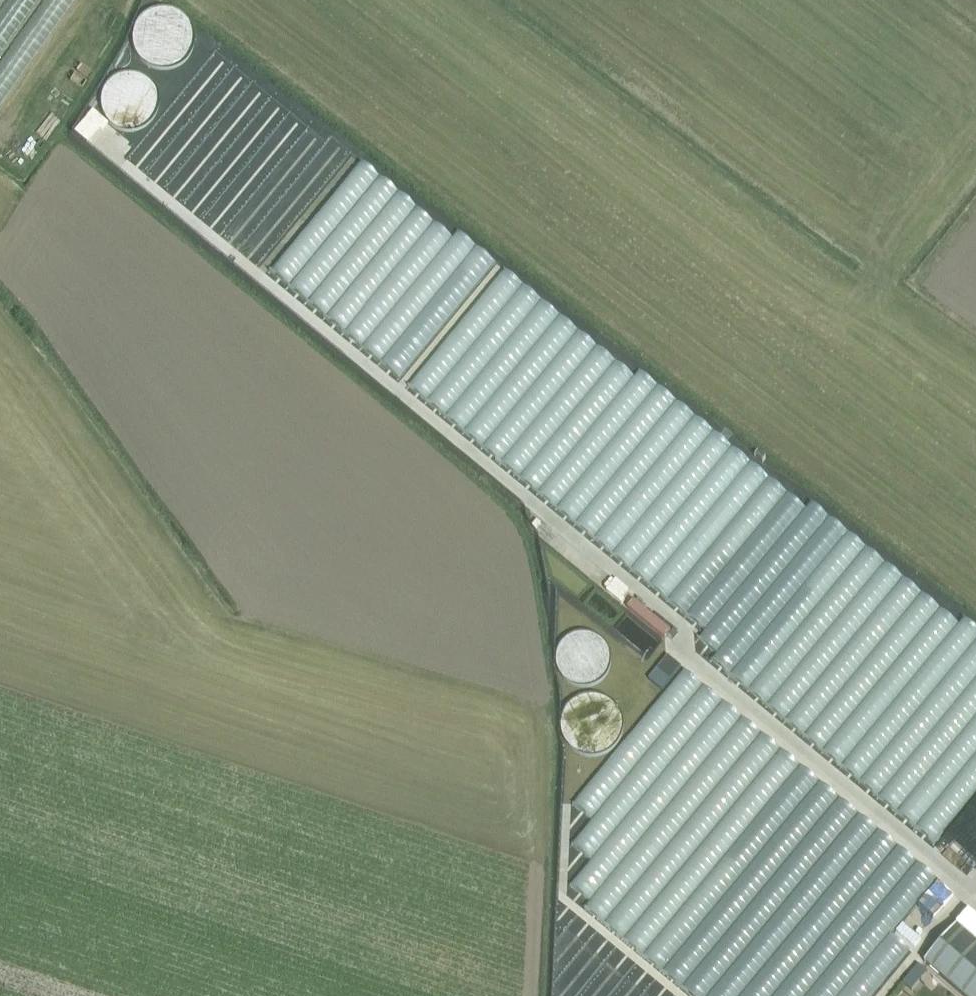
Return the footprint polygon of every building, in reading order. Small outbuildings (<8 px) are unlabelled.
[(0,29),(0,129),(3,131),(82,0),(60,0),(57,6),(58,0),(17,0),(0,29)] [(13,0),(0,0),(0,20),(13,0)] [(669,656),(650,679),(663,690),(682,667),(669,656)] [(925,962),(964,995),(975,995),(975,943),(957,926),(925,962)]
